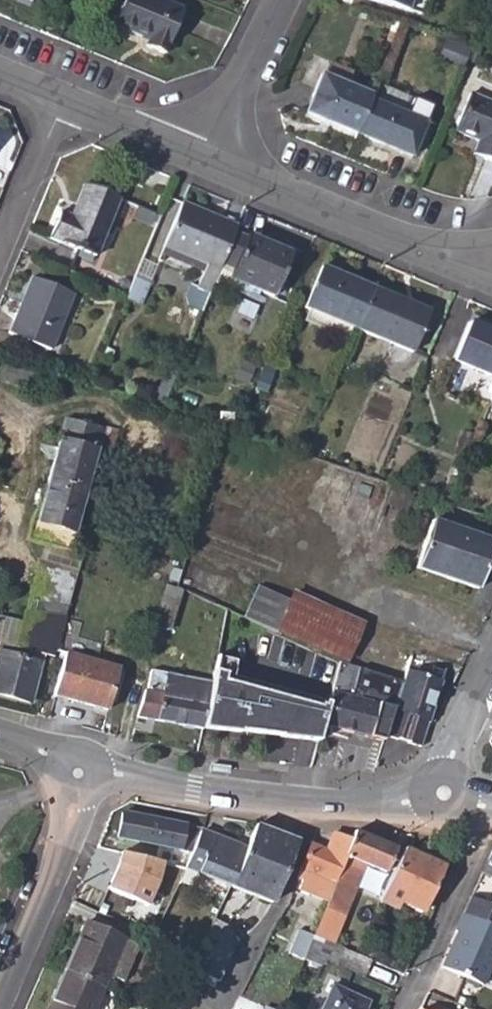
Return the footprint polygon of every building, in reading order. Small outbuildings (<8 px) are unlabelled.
[(163,53),(182,8),(163,0),(125,0),(114,25),(147,40),(145,45),(163,53)] [(409,10),(412,0),(375,0),(409,10)] [(354,81),(358,72),(328,60),(324,69),(354,81)] [(306,112),(356,134),(370,99),(372,94),(321,74),(306,112)] [(471,94),(455,130),(478,140),(484,142),(478,157),(491,162),(491,103),(471,94)] [(406,114),(370,99),(356,134),(411,156),(432,106),(413,98),(406,114)] [(472,153),(478,157),(484,142),(478,140),(472,153)] [(50,238),(96,256),(119,199),(84,184),(71,216),(60,212),(50,238)] [(197,289),(209,294),(222,264),(235,233),(237,226),(182,203),(165,247),(207,265),(204,273),(197,289)] [(246,237),(235,233),(222,264),(233,268),(229,278),(272,296),(290,253),(246,235),(246,237)] [(161,255),(204,273),(207,265),(165,247),(161,255)] [(304,308),(357,330),(374,288),(321,266),(304,308)] [(10,333),(50,350),(72,294),(32,278),(10,333)] [(428,311),(374,288),(357,330),(412,352),(428,311)] [(491,377),(491,332),(468,322),(452,360),(491,377)] [(94,459),(108,463),(117,432),(65,418),(60,436),(44,432),(42,443),(56,448),(43,502),(79,512),(94,459)] [(387,505),(408,512),(414,492),(394,485),(387,505)] [(33,540),(45,543),(69,550),(79,512),(43,502),(33,540)] [(478,589),(491,544),(491,541),(433,521),(416,568),(478,589)] [(40,560),(78,570),(83,553),(69,550),(45,543),(40,560)] [(78,570),(40,560),(17,646),(19,647),(54,657),(55,653),(64,618),(78,570)] [(175,587),(166,584),(148,642),(145,655),(176,664),(185,635),(171,631),(182,590),(175,587)] [(258,586),(243,618),(274,633),(276,630),(289,600),(258,586)] [(276,630),(346,662),(362,626),(292,594),(289,600),(276,630)] [(17,639),(19,617),(0,615),(0,638),(17,639)] [(55,653),(64,655),(65,652),(72,654),(81,623),(64,618),(55,653)] [(1,641),(0,645),(0,695),(30,703),(41,664),(15,656),(19,647),(17,646),(1,641)] [(310,713),(324,717),(339,662),(301,645),(296,658),(304,663),(314,667),(312,674),(309,687),(312,689),(307,709),(310,713)] [(119,667),(72,654),(65,652),(64,655),(54,694),(107,709),(119,667)] [(401,684),(339,662),(324,717),(322,725),(382,742),(384,736),(401,684)] [(302,669),(312,674),(314,667),(304,663),(302,669)] [(406,670),(401,684),(384,736),(421,748),(443,682),(406,670)] [(137,718),(201,729),(210,681),(152,672),(147,691),(145,690),(137,718)] [(279,722),(269,721),(248,717),(251,703),(272,706),(275,687),(251,683),(251,688),(217,682),(210,681),(201,729),(209,730),(276,742),(279,722)] [(248,717),(269,721),(272,706),(251,703),(248,717)] [(228,766),(207,764),(206,773),(227,775),(228,766)] [(116,837),(187,850),(196,830),(198,826),(121,813),(116,837)] [(291,841),(252,826),(242,848),(226,888),(265,904),(291,841)] [(179,868),(223,887),(226,888),(242,848),(196,830),(187,850),(179,868)] [(391,849),(349,832),(346,840),(324,897),(322,902),(319,908),(338,916),(359,865),(380,873),(391,849)] [(328,834),(322,850),(305,843),(290,879),(295,881),(292,890),(322,902),(346,840),(328,834)] [(479,875),(491,880),(491,847),(479,875)] [(439,865),(401,849),(378,898),(391,905),(393,900),(418,911),(439,865)] [(460,915),(491,930),(491,887),(484,906),(467,899),(460,915)] [(228,915),(213,909),(191,959),(186,970),(214,983),(233,940),(224,925),(228,915)] [(490,939),(491,934),(491,930),(460,915),(451,932),(453,934),(449,943),(463,950),(452,974),(476,985),(491,950),(491,941),(490,939)] [(81,923),(59,970),(98,988),(119,941),(81,923)] [(316,934),(310,932),(309,935),(306,944),(305,946),(301,956),(317,962),(328,967),(337,947),(315,937),(316,934)] [(287,956),(298,962),(301,956),(305,946),(306,944),(294,938),(287,956)] [(437,968),(452,974),(463,950),(449,943),(437,968)] [(338,971),(356,979),(364,959),(353,954),(337,947),(328,967),(338,971)] [(313,968),(317,962),(301,956),(298,962),(313,968)] [(98,988),(59,970),(41,1008),(88,1008),(98,988)] [(319,1008),(361,1008),(363,1004),(329,988),(319,1008)]
